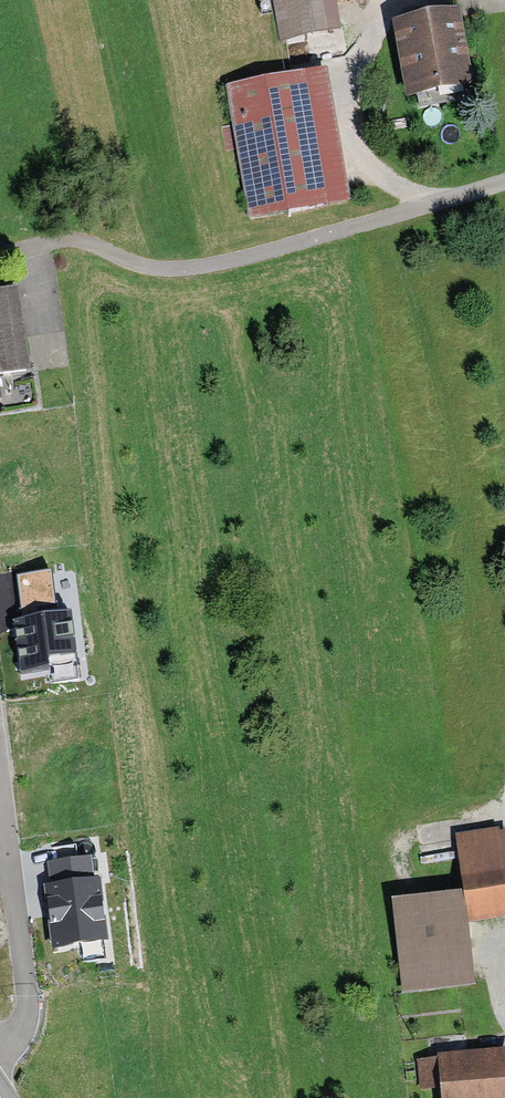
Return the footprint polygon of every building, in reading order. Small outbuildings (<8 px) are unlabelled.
[(283,30),(321,23),(317,0),(278,0),(283,30)] [(408,98),(466,87),(452,12),(393,23),(408,98)] [(249,210),(338,195),(318,75),(229,90),(249,210)] [(0,292),(0,378),(31,374),(27,349),(18,290),(0,292)] [(19,576),(24,621),(59,616),(53,572),(19,576)] [(24,621),(15,621),(21,674),(79,667),(73,614),(59,616),(24,621)] [(504,836),(459,840),(464,900),(398,905),(405,986),(468,982),(463,917),(504,914),(504,842),(504,836)] [(53,890),(93,885),(90,861),(50,866),(53,890)] [(53,890),(47,890),(50,918),(54,949),(105,943),(98,884),(93,885),(53,890)] [(503,1054),(439,1060),(442,1097),(504,1097),(504,1081),(503,1054)]
